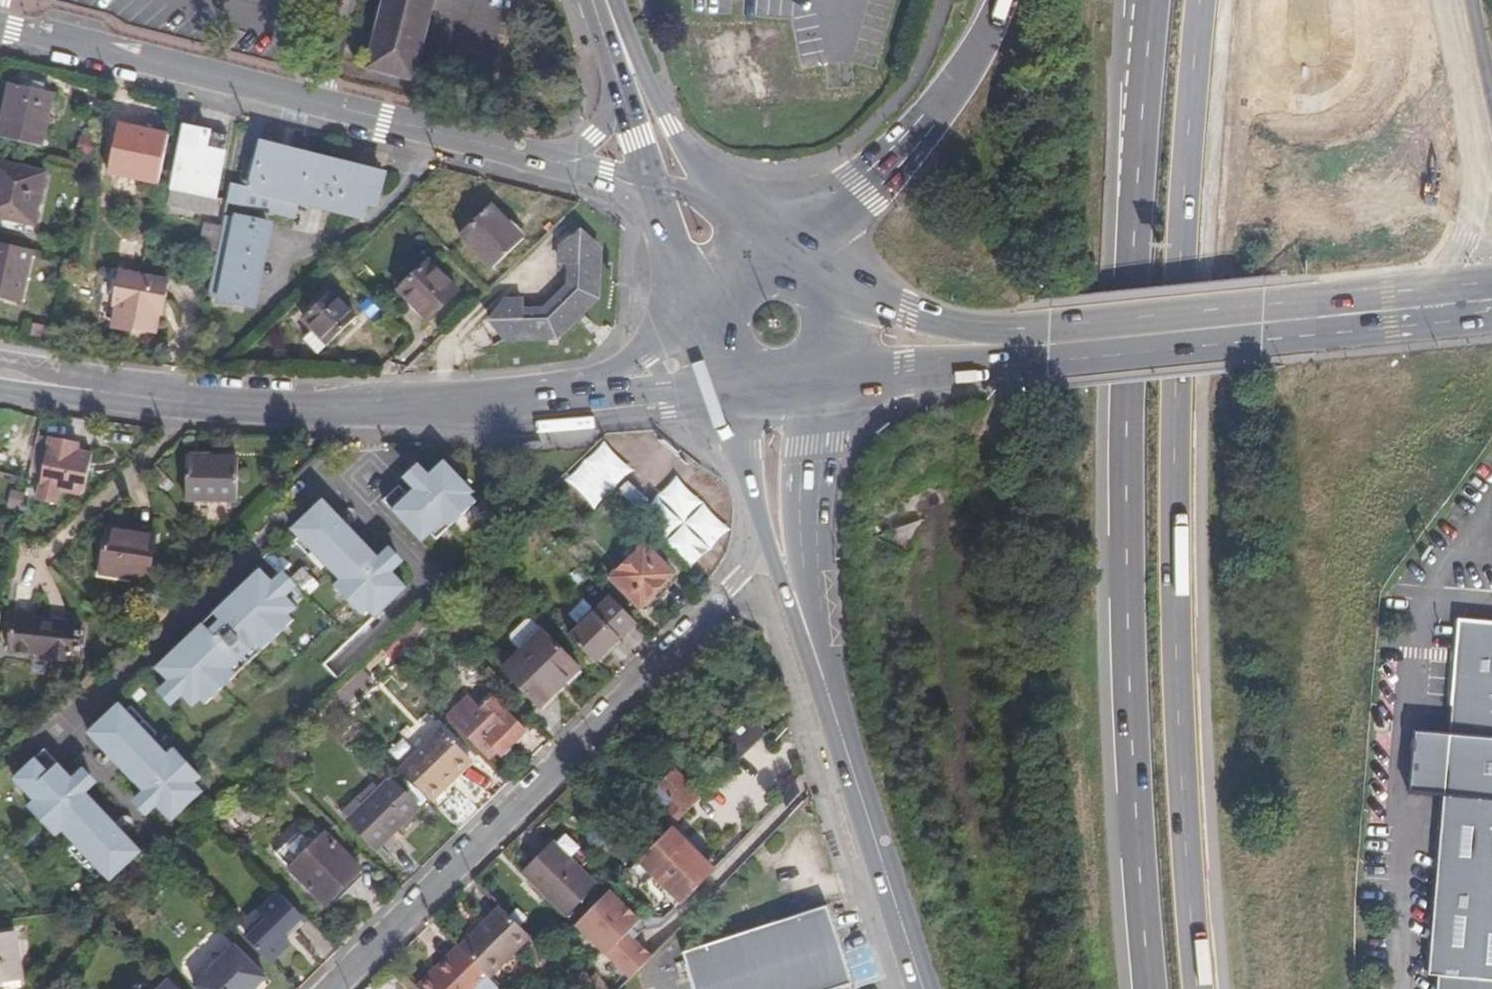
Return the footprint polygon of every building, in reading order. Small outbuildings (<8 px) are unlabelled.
[(400,78),(420,0),(371,0),(355,67),(400,78)] [(33,90),(25,88),(3,83),(0,96),(0,139),(30,146),(42,92),(33,90)] [(154,167),(162,132),(132,125),(112,121),(105,156),(154,167)] [(175,122),(160,202),(202,210),(218,130),(204,128),(175,122)] [(85,152),(87,141),(77,139),(74,150),(85,152)] [(243,169),(240,184),(292,197),(355,213),(358,200),(367,202),(375,172),(302,154),(258,143),(251,171),(243,169)] [(152,173),(154,167),(105,156),(103,162),(152,173)] [(24,232),(36,173),(0,166),(0,227),(24,232)] [(240,184),(228,181),(222,205),(286,220),(292,197),(240,184)] [(453,233),(485,268),(519,238),(497,213),(488,203),(453,233)] [(216,218),(200,297),(243,305),(259,227),(216,218)] [(210,224),(198,222),(192,251),(204,253),(210,224)] [(112,254),(139,259),(142,242),(136,241),(139,228),(125,226),(123,237),(115,236),(112,254)] [(591,249),(574,232),(553,247),(551,264),(561,264),(561,285),(536,310),(515,310),(515,301),(495,302),(483,317),(497,337),(526,338),(547,338),(587,299),(591,249)] [(0,244),(0,300),(14,304),(27,250),(0,244)] [(409,311),(418,321),(449,292),(421,262),(389,291),(409,311)] [(114,328),(124,330),(135,272),(111,268),(104,304),(106,304),(102,326),(114,328)] [(135,272),(124,330),(145,334),(149,312),(152,300),(157,301),(162,278),(135,272)] [(310,355),(349,317),(321,290),(292,318),(304,330),(295,339),(301,346),(310,355)] [(372,310),(362,299),(354,306),(364,317),(372,310)] [(152,300),(149,312),(155,313),(157,301),(152,300)] [(23,335),(38,338),(40,328),(25,325),(23,335)] [(60,450),(61,442),(51,440),(41,438),(29,500),(48,503),(51,490),(77,495),(84,454),(69,452),(60,450)] [(71,444),(61,442),(60,450),(69,452),(71,444)] [(565,483),(593,511),(634,472),(604,446),(565,483)] [(180,502),(230,499),(228,456),(202,457),(177,458),(180,502)] [(437,461),(421,475),(427,482),(415,493),(408,487),(401,493),(393,485),(377,500),(414,540),(423,532),(429,539),(469,502),(462,494),(465,491),(437,461)] [(427,482),(421,475),(410,463),(398,475),(408,487),(415,493),(427,482)] [(152,477),(142,466),(132,475),(143,486),(152,477)] [(677,480),(640,517),(692,571),(729,532),(677,480)] [(648,506),(628,483),(619,491),(639,513),(648,506)] [(399,585),(385,570),(374,558),(318,498),(286,527),(292,535),(289,538),(314,566),(318,562),(334,578),(328,584),(355,613),(362,607),(368,613),(399,585)] [(100,527),(93,573),(139,580),(147,534),(137,533),(111,529),(100,527)] [(664,576),(631,541),(598,573),(631,607),(649,590),(664,576)] [(374,558),(385,570),(396,560),(385,548),(374,558)] [(147,669),(160,683),(174,698),(182,707),(190,700),(195,706),(226,677),(222,672),(250,646),(254,652),(286,623),(280,617),(288,610),(278,600),(265,586),(253,572),(147,669)] [(276,575),(265,586),(278,600),(289,590),(276,575)] [(608,640),(628,621),(603,596),(584,615),(572,627),(562,636),(587,661),(608,640)] [(572,627),(584,615),(574,605),(562,617),(572,627)] [(428,625),(415,611),(409,617),(423,630),(428,625)] [(64,654),(70,654),(73,622),(61,621),(18,616),(5,614),(2,646),(37,650),(36,655),(63,658),(64,654)] [(1453,620),(1428,973),(1438,974),(1437,988),(1491,988),(1491,622),(1453,620)] [(572,671),(541,640),(502,679),(533,710),(555,688),(572,671)] [(174,698),(160,683),(149,694),(163,708),(174,698)] [(442,719),(484,762),(493,753),(496,756),(504,749),(509,743),(519,733),(486,700),(475,711),(463,699),(442,719)] [(81,732),(162,820),(194,791),(187,783),(193,777),(167,748),(160,755),(145,738),(149,735),(124,708),(119,712),(112,704),(81,732)] [(725,765),(758,732),(743,717),(727,733),(710,750),(725,765)] [(345,738),(338,730),(333,735),(340,742),(345,738)] [(420,798),(423,801),(437,787),(434,784),(451,768),(461,758),(433,730),(392,770),(420,798)] [(519,733),(509,743),(516,750),(528,738),(519,733)] [(94,872),(101,880),(133,851),(37,749),(5,778),(26,800),(20,806),(47,835),(53,829),(66,844),(60,849),(88,878),(94,872)] [(659,806),(640,825),(651,837),(694,795),(667,767),(644,790),(659,806)] [(420,798),(392,770),(383,779),(411,807),(420,798)] [(375,786),(382,779),(377,773),(369,781),(375,786)] [(411,807),(383,779),(382,779),(375,786),(369,781),(342,808),(347,814),(341,820),(365,845),(385,825),(389,829),(400,817),(411,807)] [(347,814),(342,808),(335,815),(341,820),(347,814)] [(369,849),(389,829),(385,825),(365,845),(369,849)] [(640,825),(630,834),(642,846),(651,837),(640,825)] [(311,838),(301,827),(268,858),(317,908),(338,888),(353,874),(318,837),(308,847),(305,843),(311,838)] [(645,848),(632,860),(674,902),(705,872),(663,830),(645,848)] [(559,918),(590,888),(546,844),(527,863),(515,875),(559,918)] [(278,940),(298,920),(268,888),(248,908),(254,914),(235,933),(245,943),(263,962),(274,951),(282,943),(278,940)] [(573,926),(624,977),(646,955),(630,940),(625,935),(629,931),(637,923),(606,892),(573,926)] [(827,906),(684,954),(695,988),(839,988),(854,984),(827,906)] [(480,979),(521,938),(491,908),(471,927),(449,949),(452,951),(480,979)] [(625,935),(630,940),(634,937),(629,931),(625,935)] [(6,933),(0,933),(0,987),(0,988),(10,988),(13,988),(6,933)] [(227,947),(215,960),(212,956),(207,961),(200,968),(196,972),(199,975),(187,987),(188,988),(249,988),(259,979),(227,947)] [(483,982),(480,979),(452,951),(435,967),(413,988),(476,988),(483,982)] [(159,978),(148,988),(170,988),(159,978)]
